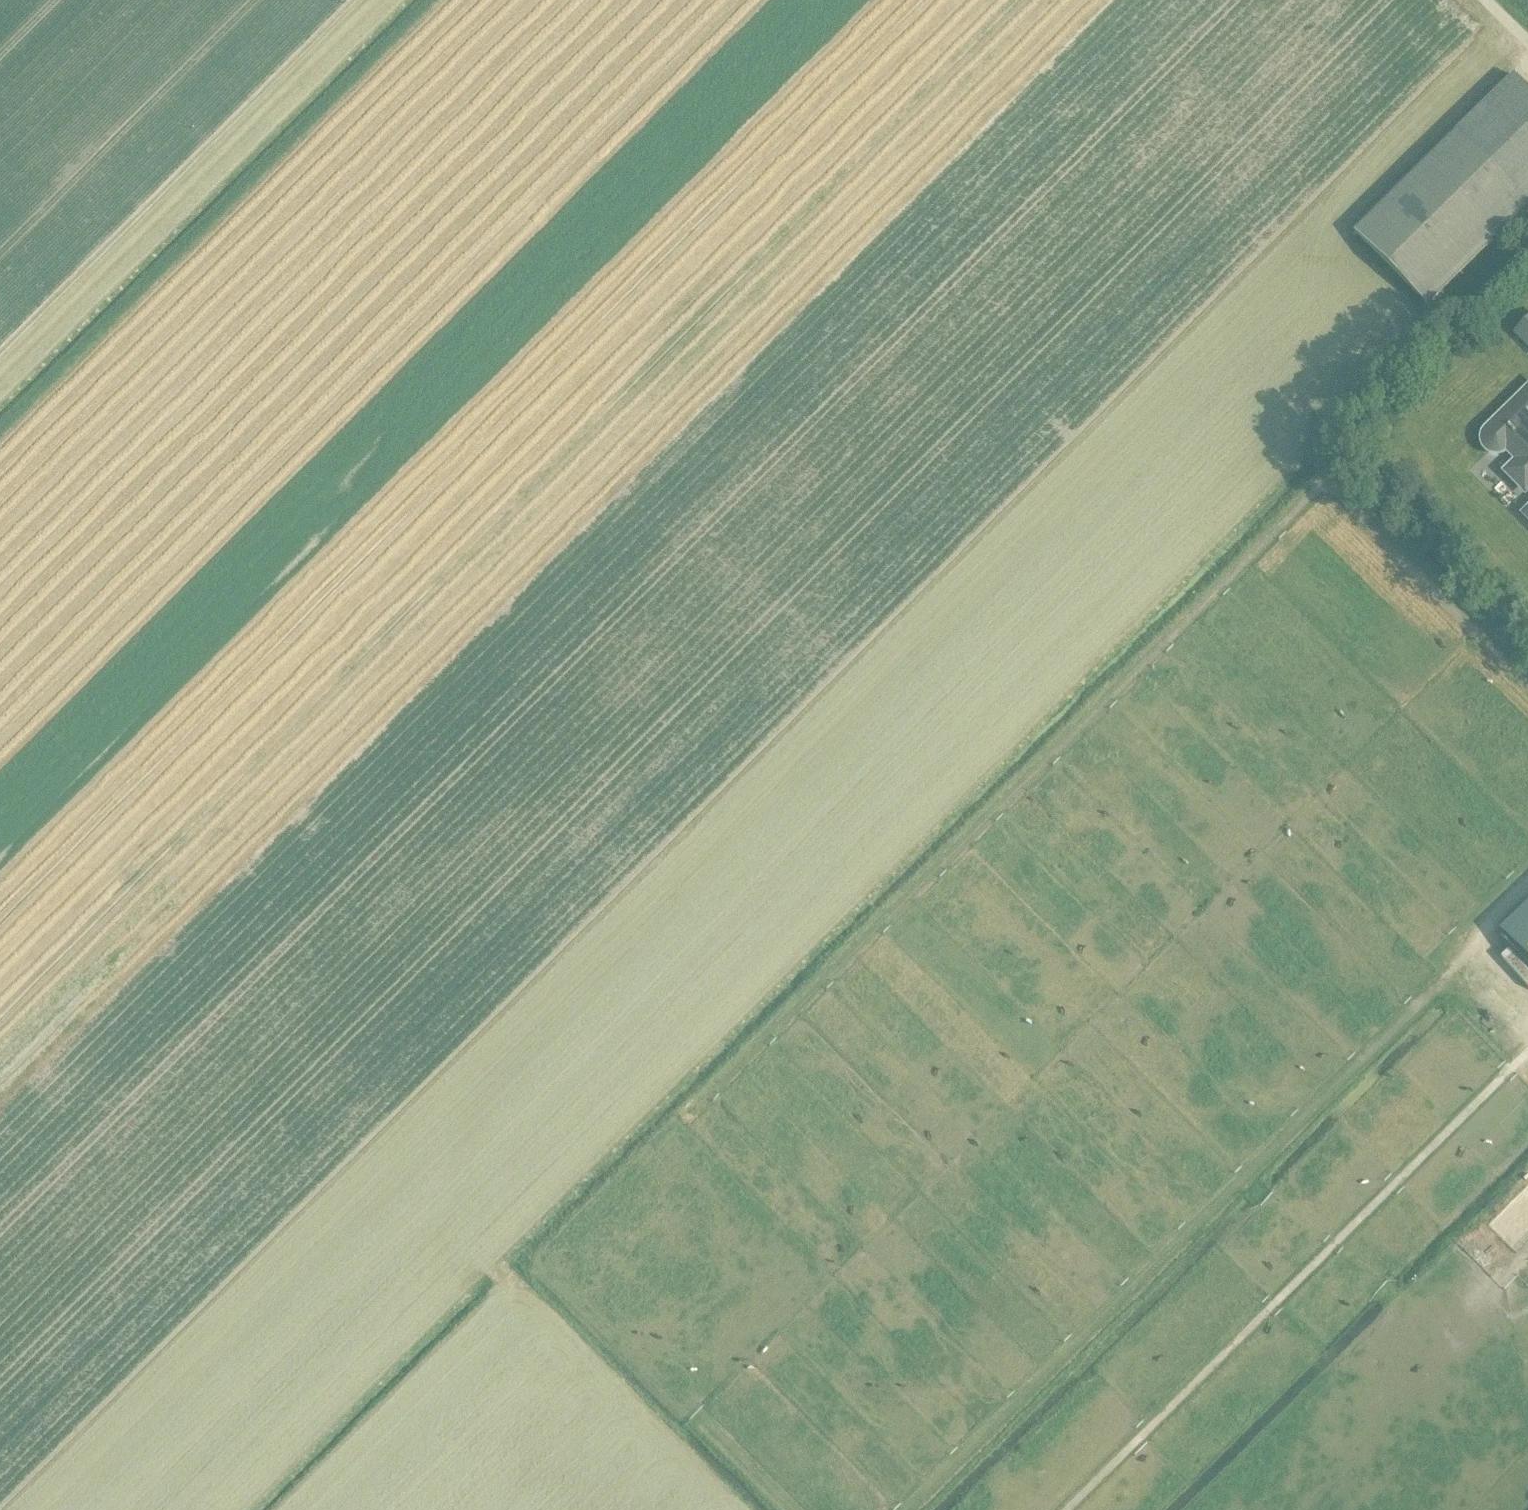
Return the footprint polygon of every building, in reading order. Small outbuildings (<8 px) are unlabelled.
[(1527,206),(1527,205),(1527,94),(1512,79),(1356,237),(1427,307),(1527,206)] [(1516,335),(1527,348),(1527,323),(1516,335)] [(1487,427),(1484,430),(1480,434),(1480,439),(1480,444),(1484,451),(1488,455),(1495,457),(1501,456),(1506,455),(1514,462),(1503,473),(1526,497),(1527,495),(1527,387),(1487,427)] [(1501,935),(1527,963),(1527,909),(1501,935)]
